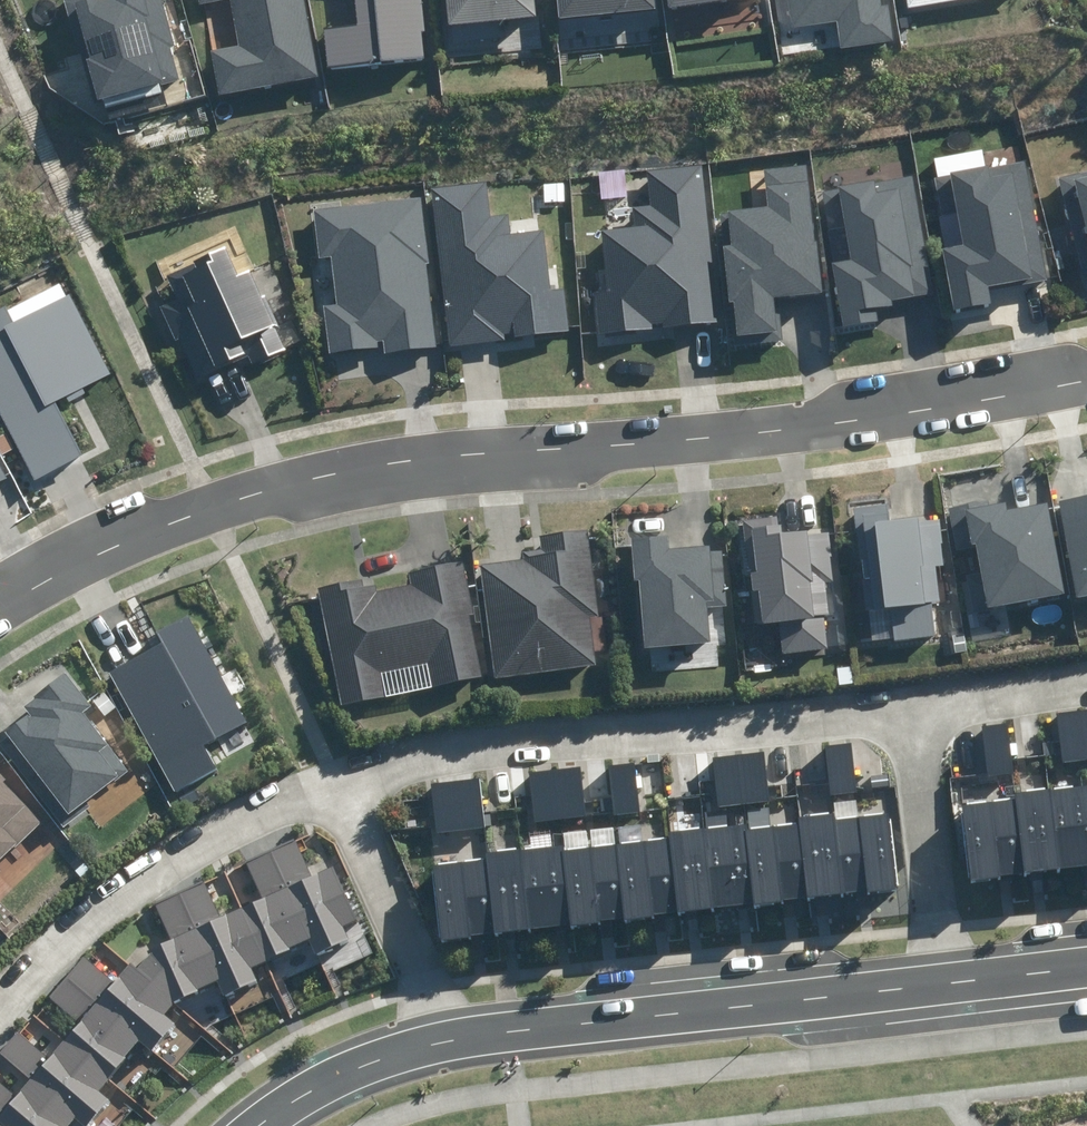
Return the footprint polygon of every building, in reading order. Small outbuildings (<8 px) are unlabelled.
[(97,99),(102,98),(105,107),(161,92),(159,84),(178,79),(170,47),(173,46),(161,0),(64,0),(80,59),(86,57),(97,99)] [(318,76),(304,0),(231,0),(239,46),(208,52),(217,95),(318,76)] [(423,58),(420,32),(425,32),(421,0),(355,0),(357,25),(323,28),(327,68),(423,58)] [(534,17),(532,0),(447,0),(450,26),(534,17)] [(653,9),(653,0),(556,0),(557,16),(653,9)] [(896,41),(890,0),(789,0),(793,29),(838,22),(842,49),(896,41)] [(943,250),(953,311),(989,305),(986,289),(1047,278),(1026,161),(933,177),(940,212),(958,209),(964,246),(943,250)] [(729,301),(736,301),(740,345),(783,341),(780,313),(776,314),(774,297),(822,293),(811,164),(764,168),(767,207),(728,210),(731,245),(724,246),(729,301)] [(595,293),(599,334),(653,329),(652,323),(665,322),(665,328),(718,322),(702,166),(647,172),(650,206),(636,207),(638,228),(604,231),(610,291),(595,293)] [(1086,235),(1086,171),(1054,181),(1067,223),(1082,218),(1086,235)] [(831,262),(841,328),(881,321),(879,308),(894,305),(893,299),(934,293),(916,176),(822,190),(828,229),(846,226),(851,259),(831,262)] [(434,189),(449,343),(569,332),(565,287),(549,288),(544,230),(511,234),(509,214),(490,216),(487,184),(434,189)] [(388,379),(387,364),(443,358),(427,194),(313,205),(318,267),(333,266),(337,305),(322,306),(328,369),(348,367),(349,382),(388,379)] [(181,336),(198,373),(261,346),(267,359),(285,351),(249,269),(239,274),(228,248),(167,274),(178,298),(160,306),(175,339),(181,336)] [(34,479),(82,455),(54,402),(110,374),(70,295),(15,323),(7,308),(0,312),(0,413),(34,479)] [(1066,594),(1068,603),(1086,599),(1086,472),(1077,474),(1081,494),(1048,501),(1066,594)] [(1066,594),(1048,501),(1006,509),(1003,493),(959,502),(967,544),(974,543),(987,609),(1066,594)] [(854,506),(869,642),(932,634),(929,603),(939,602),(934,566),(943,565),(937,516),(892,521),(890,502),(854,506)] [(590,524),(482,533),(494,684),(602,676),(590,524)] [(776,531),(748,534),(758,621),(782,618),(786,652),(823,647),(815,583),(828,581),(823,537),(777,542),(776,531)] [(639,582),(644,648),(710,643),(707,607),(726,605),(722,551),(712,552),(711,546),(672,549),(671,535),(631,538),(635,582),(639,582)] [(339,703),(381,696),(376,670),(430,661),(435,687),(481,679),(462,569),(321,594),(339,703)] [(193,626),(103,675),(172,800),(226,771),(214,749),(249,730),(193,626)] [(91,712),(64,676),(22,708),(26,714),(6,729),(70,813),(117,777),(99,754),(108,747),(85,717),(91,712)] [(1062,763),(1086,760),(1086,709),(1056,713),(1062,763)] [(988,777),(1014,773),(1008,724),(982,727),(988,777)] [(824,747),(830,795),(857,792),(852,744),(824,747)] [(712,757),(718,808),(769,802),(763,752),(712,757)] [(608,766),(613,816),(641,813),(635,763),(608,766)] [(580,768),(528,774),(534,822),(586,816),(580,768)] [(0,774),(0,863),(21,843),(8,829),(31,807),(0,774)] [(431,784),(437,833),(484,828),(478,779),(431,784)] [(972,879),(1086,865),(1086,786),(1014,795),(1014,799),(963,805),(972,879)] [(431,865),(440,943),(898,890),(889,814),(832,820),(831,814),(797,818),(798,825),(747,830),(746,823),(669,832),(670,839),(563,851),(562,844),(484,853),(484,859),(431,865)] [(74,1118),(84,1125),(90,1125),(110,1101),(98,1091),(139,1039),(152,1050),(174,1023),(164,1016),(175,1002),(217,983),(223,995),(258,980),(252,967),(310,941),(315,953),(347,939),(341,924),(357,917),(334,866),(313,875),(297,840),(246,863),(262,898),(220,917),(204,882),(154,904),(171,940),(160,945),(162,948),(142,961),(135,969),(129,964),(113,982),(83,956),(48,996),(79,1022),(47,1059),(16,1032),(0,1051),(0,1052),(30,1077),(14,1095),(0,1083),(0,1125),(67,1125),(74,1118)]
